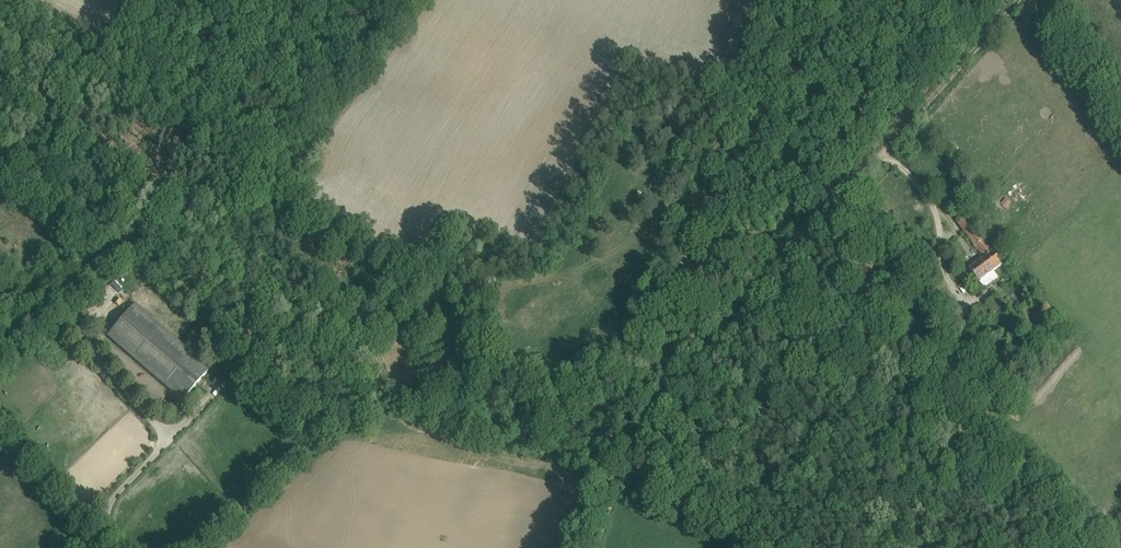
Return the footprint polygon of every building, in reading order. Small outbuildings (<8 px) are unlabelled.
[(972,186),(969,189),(978,198),(981,194),(972,186)] [(1001,204),(1006,209),(1010,205),(1005,200),(1002,204),(1001,204)] [(1003,266),(965,215),(957,221),(982,255),(981,256),(984,259),(970,269),(979,282),(1003,266)] [(987,317),(991,314),(1003,306),(997,297),(980,309),(987,317)] [(952,313),(954,305),(947,303),(945,312),(952,313)] [(210,368),(136,304),(108,336),(182,401),(210,368)] [(917,325),(924,315),(914,308),(907,317),(917,325)] [(945,321),(932,313),(929,317),(942,325),(945,321)] [(992,325),(983,315),(977,321),(986,331),(992,325)] [(1008,363),(1010,355),(1001,352),(999,351),(995,364),(1007,368),(1008,363)]
